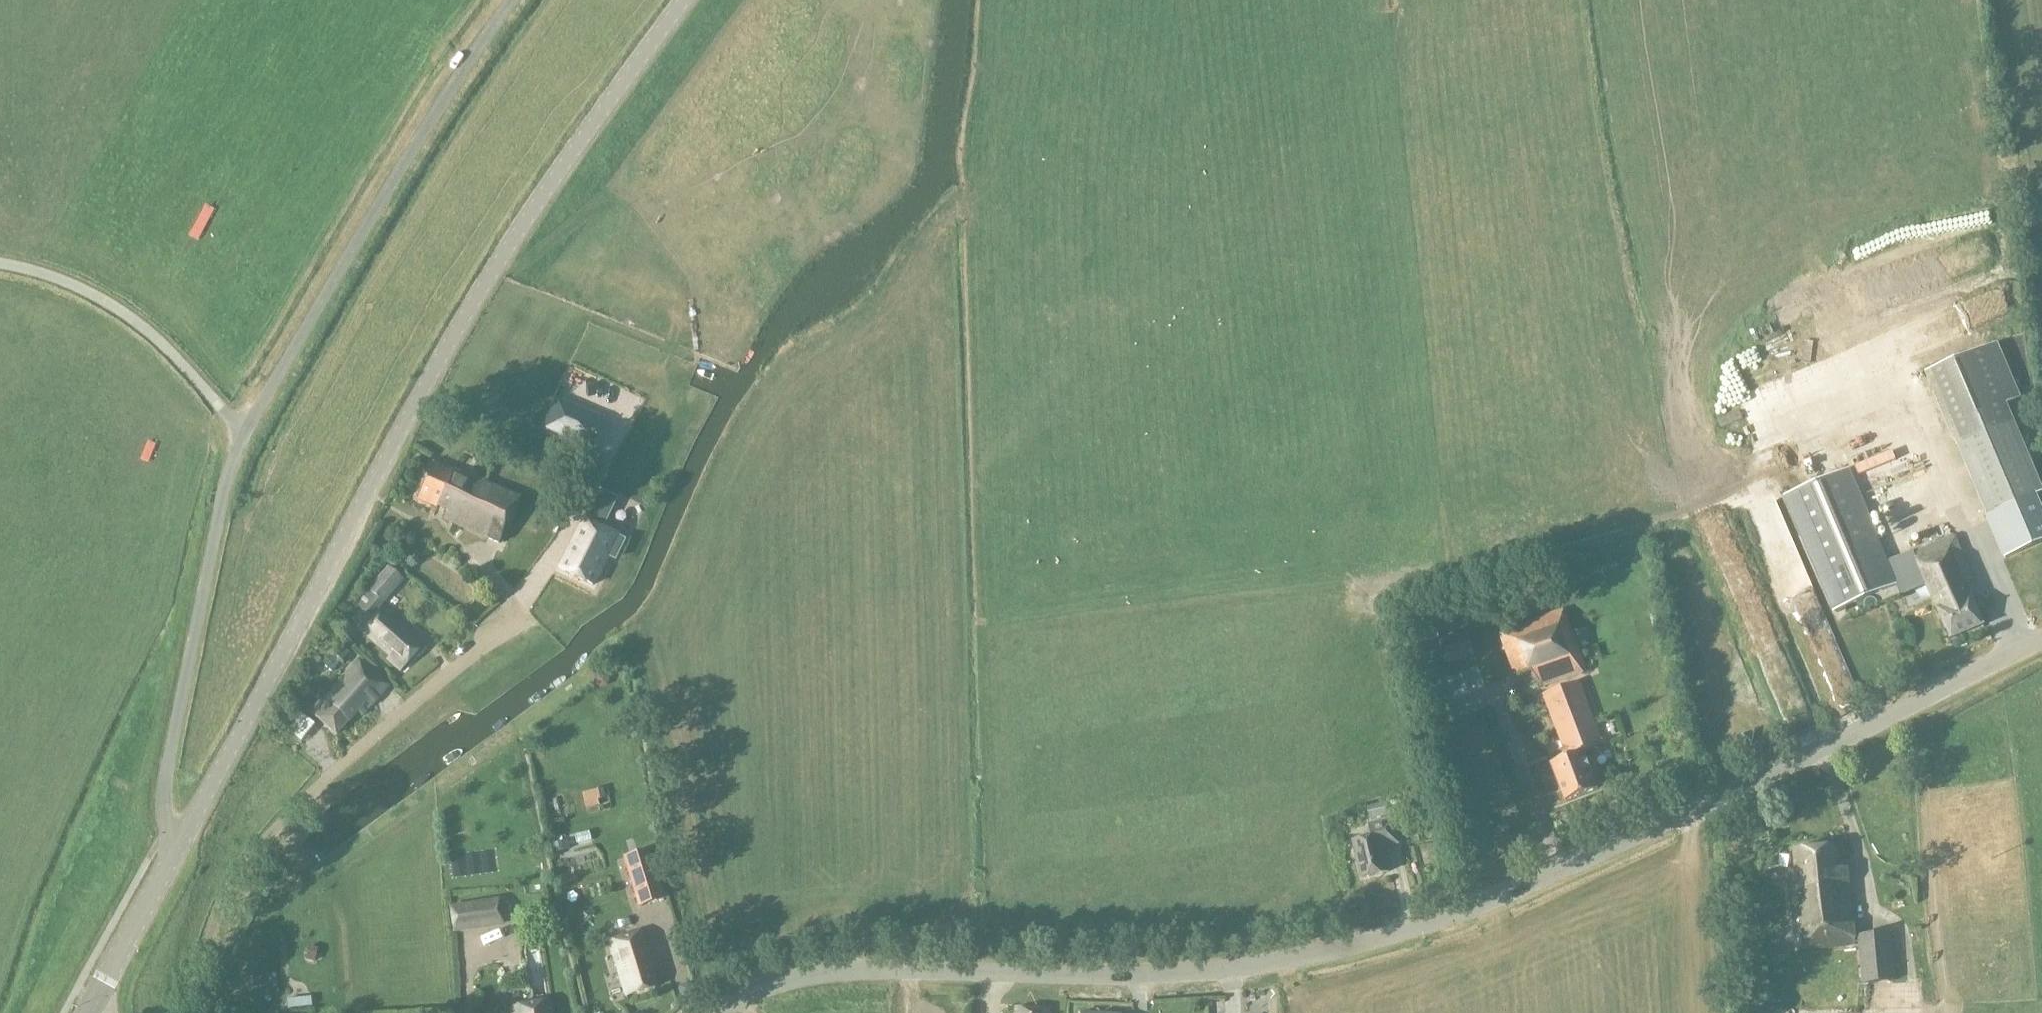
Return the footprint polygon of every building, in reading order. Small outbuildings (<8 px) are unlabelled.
[(1927,372),(1989,516),(2041,493),(2041,487),(2006,404),(2019,399),(1995,343),(1927,372)] [(601,426),(556,406),(546,428),(591,448),(601,426)] [(1826,450),(1867,434),(1858,410),(1817,426),(1826,450)] [(445,518),(502,543),(520,502),(433,461),(416,499),(436,508),(437,505),(449,511),(445,518)] [(1896,506),(1932,490),(1922,468),(1886,483),(1896,506)] [(1973,579),(1954,536),(1888,563),(1848,469),(1785,496),(1835,611),(1923,573),(1949,638),(1983,625),(1966,583),(1973,579)] [(637,498),(642,479),(614,472),(609,491),(637,498)] [(607,556),(614,559),(623,541),(616,538),(616,536),(601,528),(615,500),(598,491),(559,570),(592,586),(607,556)] [(1824,636),(1768,502),(1741,513),(1749,532),(1736,538),(1790,667),(1801,663),(1795,648),(1824,636)] [(2016,529),(2012,530),(2008,514),(1972,522),(1984,569),(2024,559),(2016,529)] [(380,605),(402,581),(387,568),(367,590),(362,601),(365,605),(361,609),(370,617),(359,629),(390,656),(388,659),(401,671),(424,644),(380,605)] [(1564,609),(1499,633),(1515,676),(1535,668),(1543,688),(1546,687),(1577,675),(1587,671),(1564,609)] [(1712,617),(1704,620),(1712,641),(1721,637),(1712,617)] [(337,734),(357,711),(363,715),(388,686),(358,660),(323,700),(321,698),(310,711),(337,734)] [(1457,686),(1462,696),(1476,689),(1471,679),(1457,686)] [(1552,764),(1566,800),(1597,789),(1583,752),(1603,745),(1579,682),(1543,696),(1567,758),(1552,764)] [(578,792),(583,809),(599,804),(593,788),(578,792)] [(1372,821),(1390,816),(1388,803),(1367,808),(1372,821)] [(1353,841),(1361,878),(1389,872),(1383,847),(1398,844),(1393,820),(1370,824),(1372,837),(1353,841)] [(1837,846),(1794,851),(1797,870),(1788,871),(1798,951),(1855,944),(1846,865),(1839,866),(1837,846)] [(624,859),(639,905),(662,897),(647,852),(624,859)] [(500,900),(450,908),(454,933),(504,924),(500,900)] [(641,931),(610,941),(626,996),(656,987),(649,966),(652,966),(641,931)] [(1895,981),(1891,933),(1859,936),(1863,984),(1895,981)] [(305,961),(314,963),(317,949),(308,947),(305,961)] [(538,952),(524,953),(526,980),(539,980),(538,952)] [(284,1010),(309,1008),(308,995),(284,997),(284,1010)] [(549,1001),(513,1007),(514,1012),(551,1012),(549,1001)]
